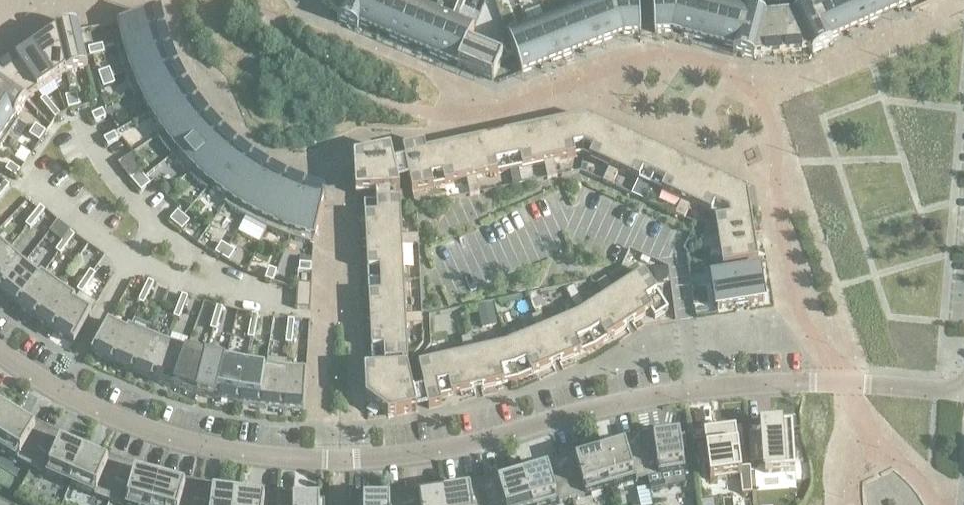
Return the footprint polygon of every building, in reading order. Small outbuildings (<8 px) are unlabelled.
[(338,19),(337,21),(338,21),(347,0),(318,0),(338,19)] [(338,21),(357,29),(369,0),(347,0),(338,21)] [(357,29),(358,30),(360,25),(370,30),(372,26),(380,30),(393,0),(369,0),(357,29)] [(401,0),(393,0),(380,30),(389,33),(387,37),(399,42),(414,5),(401,0)] [(463,0),(460,0),(456,10),(461,12),(466,1),(463,0)] [(610,0),(606,0),(589,6),(603,43),(615,38),(613,35),(621,32),(622,35),(623,35),(610,0)] [(639,0),(610,0),(623,35),(641,34),(639,0)] [(655,33),(672,32),(681,0),(653,0),(655,33)] [(672,32),(673,32),(674,29),(682,31),(681,35),(693,38),(703,0),(681,0),(672,32)] [(704,0),(703,0),(693,38),(705,41),(706,37),(715,39),(724,5),(704,0)] [(835,0),(825,0),(814,5),(832,45),(833,45),(831,40),(841,36),(840,32),(848,28),(835,0)] [(859,0),(835,0),(848,28),(856,24),(858,28),(869,23),(859,0)] [(883,0),(859,0),(869,23),(881,18),(879,14),(887,10),(883,0)] [(907,0),(883,0),(887,10),(896,7),(897,10),(909,5),(907,0)] [(434,14),(414,5),(399,42),(410,46),(412,43),(420,46),(434,14)] [(745,11),(724,5),(715,39),(724,42),(723,46),(734,49),(733,53),(734,53),(745,11)] [(832,45),(814,5),(795,13),(813,54),(832,45)] [(603,43),(589,6),(569,14),(581,47),(590,44),(592,47),(603,43)] [(461,12),(456,10),(451,20),(457,23),(461,12)] [(765,16),(745,11),(734,53),(754,59),(765,16)] [(813,54),(795,13),(780,15),(783,54),(811,51),(813,54)] [(454,22),(434,14),(420,46),(429,50),(427,53),(439,58),(454,22)] [(581,47),(569,14),(549,22),(563,58),(574,54),(573,50),(581,47)] [(783,54),(780,15),(765,16),(754,59),(755,56),(783,54)] [(160,39),(155,18),(119,24),(124,47),(124,48),(160,39)] [(474,30),(454,22),(439,58),(450,63),(452,59),(459,62),(457,66),(459,67),(474,30)] [(563,58),(549,22),(529,30),(541,62),(550,59),(551,63),(563,58)] [(87,70),(77,27),(56,32),(56,34),(57,34),(67,74),(87,70)] [(474,31),(474,30),(459,67),(494,81),(503,60),(468,45),(474,31)] [(541,62),(529,30),(508,38),(511,46),(504,49),(507,57),(514,54),(522,74),(534,69),(533,66),(541,62)] [(67,74),(57,34),(56,34),(33,50),(55,82),(67,74)] [(166,58),(160,39),(124,48),(124,47),(117,49),(125,73),(166,58)] [(97,54),(95,46),(84,50),(86,57),(97,54)] [(55,82),(33,50),(16,62),(39,94),(55,82)] [(174,77),(166,58),(125,73),(134,96),(141,93),(140,92),(174,77)] [(16,62),(0,73),(0,84),(27,102),(39,94),(16,62)] [(113,77),(110,70),(99,74),(101,81),(113,77)] [(115,85),(113,77),(101,81),(104,89),(115,85)] [(183,95),(174,77),(140,92),(141,93),(151,113),(183,95)] [(16,119),(27,102),(0,84),(0,108),(16,119)] [(81,107),(78,95),(72,96),(75,108),(81,107)] [(194,112),(183,95),(151,113),(163,132),(164,133),(194,112)] [(75,108),(72,96),(66,98),(69,109),(75,108)] [(53,107),(46,98),(41,102),(49,111),(53,107)] [(61,115),(53,107),(49,111),(56,119),(61,115)] [(0,108),(0,133),(4,136),(16,119),(0,108)] [(106,118),(102,111),(92,116),(95,123),(106,118)] [(206,128),(194,112),(164,133),(163,132),(157,137),(172,156),(206,128)] [(113,123),(117,133),(137,125),(133,116),(113,123)] [(583,156),(587,118),(541,128),(549,163),(554,162),(583,156)] [(629,137),(587,118),(583,156),(610,168),(614,170),(629,137)] [(47,133),(37,126),(34,131),(43,138),(47,133)] [(220,143),(206,128),(172,156),(189,174),(220,143)] [(549,163),(541,128),(503,136),(510,171),(544,164),(549,163)] [(43,138),(34,131),(30,136),(40,143),(43,138)] [(119,142),(115,135),(105,141),(109,148),(119,142)] [(510,171),(503,136),(464,144),(472,180),(476,179),(510,171)] [(665,154),(629,137),(614,170),(619,172),(650,186),(665,154)] [(235,157),(220,143),(189,174),(207,191),(212,186),(211,185),(235,157)] [(472,180),(464,144),(426,153),(424,145),(403,149),(412,192),(467,181),(472,180)] [(400,193),(391,152),(354,160),(356,195),(400,193)] [(701,170),(665,154),(650,186),(682,201),(686,203),(701,170)] [(251,169),(235,157),(211,185),(212,186),(229,199),(230,199),(251,169)] [(555,170),(554,162),(549,163),(544,164),(546,172),(555,170)] [(20,173),(10,166),(6,171),(16,178),(20,173)] [(619,172),(614,170),(610,168),(606,176),(615,179),(619,172)] [(268,180),(251,169),(230,199),(229,199),(225,205),(246,218),(268,180)] [(557,178),(555,170),(546,172),(548,180),(557,178)] [(747,191),(701,170),(686,203),(691,205),(715,216),(747,191)] [(146,179),(141,173),(131,180),(137,186),(146,179)] [(615,179),(606,176),(603,183),(612,187),(615,179)] [(151,185),(146,179),(137,186),(142,192),(151,185)] [(478,186),(476,179),(472,180),(467,181),(468,188),(478,186)] [(286,190),(268,180),(246,218),(267,230),(286,190)] [(5,182),(0,189),(0,193),(2,195),(10,186),(5,182)] [(480,194),(478,186),(468,188),(470,196),(480,194)] [(305,198),(286,190),(267,230),(289,239),(305,198)] [(755,238),(747,191),(715,216),(718,239),(719,244),(755,238)] [(325,204),(305,198),(289,239),(313,246),(325,204)] [(402,237),(400,201),(365,203),(367,244),(402,242),(402,237)] [(691,205),(686,203),(682,201),(679,208),(687,212),(691,205)] [(45,211),(41,207),(33,216),(38,220),(45,211)] [(687,212),(679,208),(675,216),(684,220),(687,212)] [(184,217),(178,212),(170,221),(176,226),(184,217)] [(38,220),(33,216),(26,225),(31,229),(38,220)] [(190,222),(184,217),(176,226),(182,231),(190,222)] [(75,236),(70,232),(63,242),(68,245),(75,236)] [(250,235),(245,251),(269,259),(274,243),(250,235)] [(419,246),(418,236),(410,237),(411,246),(419,246)] [(411,246),(410,237),(402,237),(402,242),(403,247),(411,246)] [(758,262),(755,238),(719,244),(720,249),(723,267),(758,262)] [(720,249),(719,244),(718,239),(710,240),(712,250),(720,249)] [(712,250),(710,240),(703,242),(704,251),(712,250)] [(68,245),(63,242),(56,251),(61,255),(68,245)] [(404,281),(403,247),(402,242),(367,244),(368,283),(404,281)] [(9,252),(0,244),(0,261),(9,252)] [(228,249),(221,245),(215,255),(222,259),(228,249)] [(235,253),(228,249),(222,259),(229,263),(235,253)] [(9,252),(0,261),(0,292),(1,294),(24,266),(9,252)] [(731,274),(712,277),(717,309),(765,302),(760,270),(750,272),(748,264),(730,267),(731,274)] [(313,265),(301,265),(301,273),(313,273),(313,265)] [(40,279),(39,278),(24,266),(1,294),(17,306),(40,279)] [(671,283),(669,268),(654,270),(656,285),(671,283)] [(276,271),(269,269),(265,280),(272,283),(276,271)] [(96,275),(91,272),(84,281),(89,285),(96,275)] [(668,310),(644,273),(614,293),(610,296),(630,326),(651,312),(655,319),(668,310)] [(58,288),(41,276),(39,278),(40,279),(17,306),(36,321),(58,288)] [(610,286),(606,279),(598,285),(602,291),(610,286)] [(89,285),(84,281),(77,291),(82,294),(89,285)] [(406,316),(404,281),(368,283),(370,323),(406,321),(406,316)] [(155,284),(149,282),(144,292),(150,295),(155,284)] [(311,310),(312,285),(298,284),(296,310),(311,310)] [(614,293),(610,286),(602,291),(606,298),(610,296),(614,293)] [(574,287),(566,292),(572,304),(580,300),(574,287)] [(76,300),(58,288),(36,321),(53,332),(73,303),(74,303),(76,300)] [(150,295),(144,292),(139,303),(144,305),(150,295)] [(188,298),(183,296),(178,307),(184,309),(188,298)] [(630,326),(610,296),(606,298),(578,316),(595,348),(630,326)] [(73,303),(53,332),(74,345),(91,314),(74,303),(73,303)] [(493,303),(477,306),(482,328),(497,324),(493,303)] [(184,309),(178,307),(174,318),(180,320),(184,309)] [(223,309),(217,307),(214,318),(220,320),(223,309)] [(259,316),(253,315),(250,327),(256,328),(259,316)] [(423,325),(422,315),(414,316),(415,325),(423,325)] [(544,322),(541,315),(532,318),(535,326),(544,322)] [(415,325),(414,316),(406,316),(406,321),(407,326),(415,325)] [(595,348),(578,316),(547,329),(543,331),(557,364),(595,348)] [(220,320),(214,318),(211,329),(217,331),(220,320)] [(408,362),(407,326),(406,321),(370,323),(372,363),(408,362)] [(547,329),(544,322),(535,326),(538,333),(543,331),(547,329)] [(128,333),(127,333),(109,323),(91,354),(113,365),(128,333)] [(256,328),(250,327),(248,338),(254,339),(256,328)] [(148,338),(128,329),(127,333),(128,333),(113,365),(132,374),(148,338)] [(557,364),(543,331),(538,333),(508,346),(519,380),(557,364)] [(167,345),(148,338),(132,374),(154,382),(167,345)] [(473,346),(471,338),(462,340),(464,348),(473,346)] [(186,352),(167,345),(154,382),(173,389),(186,352)] [(475,353),(473,346),(464,348),(465,356),(470,355),(475,353)] [(519,380),(508,346),(475,353),(470,355),(478,390),(519,380)] [(206,358),(186,352),(173,389),(196,396),(206,358)] [(478,390),(470,355),(465,356),(419,366),(429,409),(442,406),(440,398),(478,390)] [(225,362),(206,358),(196,396),(216,400),(225,362)] [(245,367),(225,362),(216,400),(239,405),(245,367)] [(265,370),(245,367),(239,405),(259,408),(265,370)] [(286,372),(265,370),(259,408),(283,411),(286,372)] [(417,412),(408,370),(373,372),(374,392),(366,392),(366,402),(388,418),(417,412)] [(307,373),(286,372),(283,411),(304,412),(307,373)] [(0,401),(0,438),(13,416),(5,411),(8,407),(0,401)] [(24,416),(22,422),(13,416),(0,438),(0,449),(18,460),(17,461),(31,469),(51,430),(24,416)] [(763,436),(749,437),(750,464),(764,463),(765,473),(795,471),(794,457),(799,456),(798,440),(793,441),(791,419),(773,420),(773,427),(762,428),(763,436)] [(717,432),(704,433),(707,455),(710,480),(740,476),(742,494),(752,493),(751,467),(741,468),(738,446),(733,446),(731,431),(736,431),(736,429),(730,430),(730,429),(717,430),(717,432)] [(78,444),(51,430),(31,469),(45,476),(46,474),(71,485),(84,454),(76,450),(78,444)] [(669,439),(667,430),(638,437),(647,479),(657,477),(657,475),(685,471),(680,437),(669,439)] [(647,479),(638,437),(608,443),(610,452),(600,455),(610,487),(636,480),(637,481),(647,479)] [(591,457),(589,450),(560,459),(572,500),(584,497),(584,495),(610,487),(600,455),(591,457)] [(124,462),(95,452),(93,457),(84,454),(71,485),(95,496),(95,497),(110,503),(124,462)] [(560,459),(530,468),(532,475),(523,477),(531,504),(551,504),(559,503),(559,504),(572,500),(560,459)] [(124,462),(110,503),(116,504),(153,504),(160,480),(151,478),(153,472),(124,462)] [(512,474),(483,481),(488,504),(531,504),(523,477),(514,480),(512,474)] [(171,477),(170,483),(160,480),(153,504),(196,504),(201,483),(171,477)] [(483,481),(453,488),(454,493),(444,495),(446,504),(488,504),(483,481)] [(201,483),(196,504),(238,504),(239,497),(229,495),(230,489),(201,483)] [(636,490),(640,504),(651,504),(647,488),(636,490)] [(434,490),(404,493),(405,504),(446,504),(444,495),(435,496),(434,490)] [(249,492),(249,498),(239,497),(238,504),(279,504),(279,494),(249,492)] [(404,493),(374,495),(374,501),(364,501),(364,504),(405,504),(404,493)] [(310,496),(279,494),(279,504),(320,504),(320,501),(309,502),(310,496)]
